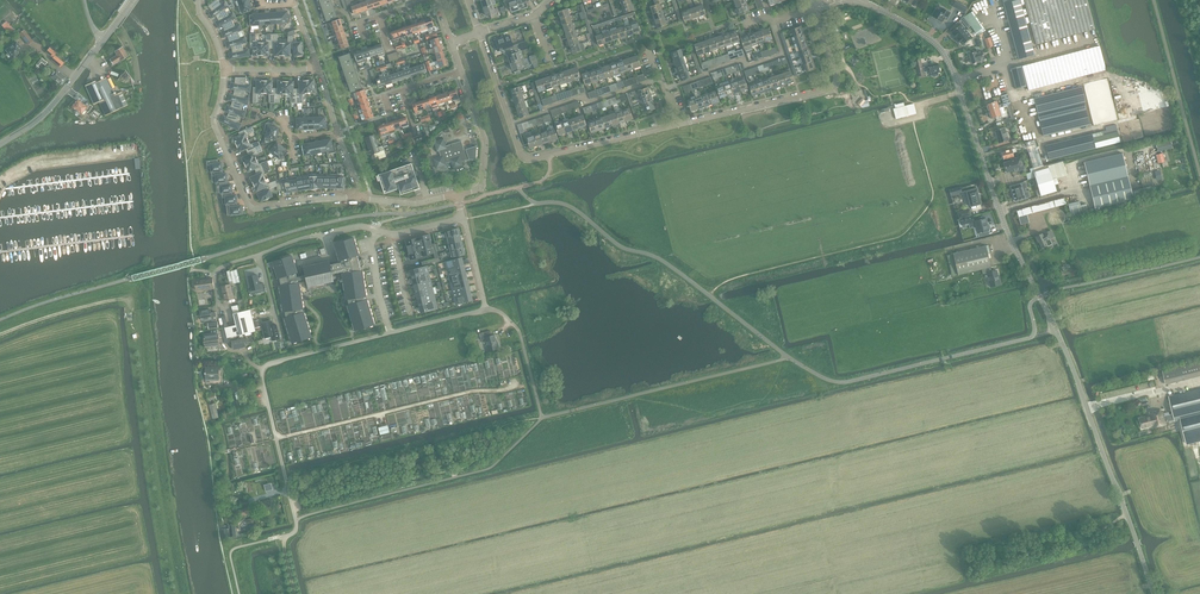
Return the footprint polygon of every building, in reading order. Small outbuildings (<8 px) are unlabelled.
[(216,15),(225,9),(228,6),(225,1),(221,4),(218,0),(215,0),(208,6),(213,12),(210,14),(213,18),(216,15)] [(321,10),(333,6),(331,0),(318,0),(321,10)] [(361,12),(358,4),(352,6),(350,1),(353,0),(345,0),(345,1),(346,2),(347,4),(347,6),(348,8),(349,13),(353,11),(354,15),(361,12)] [(365,2),(368,10),(375,8),(372,0),(371,0),(365,2)] [(484,8),(493,5),(491,1),(493,0),(481,0),(484,8)] [(519,9),(516,0),(512,1),(512,0),(507,0),(504,1),(506,9),(510,8),(512,12),(519,9)] [(516,0),(519,9),(527,6),(526,3),(530,0),(516,0)] [(737,8),(747,5),(746,0),(739,0),(734,1),(734,2),(732,3),(733,5),(735,4),(737,8)] [(1003,4),(1018,59),(1035,55),(1024,14),(1028,13),(1036,44),(1095,28),(1087,0),(1024,0),(1024,1),(1020,2),(1020,0),(1018,0),(1003,4)] [(252,8),(250,2),(240,6),(238,6),(241,14),(250,11),(249,9),(252,8)] [(365,2),(358,4),(361,12),(368,10),(365,2)] [(634,10),(631,2),(622,6),(625,13),(634,10)] [(650,6),(653,13),(662,10),(659,3),(655,5),(650,6)] [(967,8),(959,3),(956,8),(965,13),(967,8)] [(494,9),(493,5),(484,8),(486,16),(490,14),(492,18),(500,16),(497,8),(494,9)] [(702,5),(695,7),(698,16),(705,14),(702,5)] [(750,12),(747,5),(737,8),(737,9),(735,10),(736,12),(738,11),(739,15),(750,12)] [(337,18),(333,6),(321,10),(325,22),(337,18)] [(695,7),(688,10),(691,19),(698,16),(695,7)] [(936,9),(932,15),(943,22),(944,19),(946,20),(951,13),(942,8),(940,11),(936,9)] [(228,15),(225,9),(216,15),(220,22),(217,23),(219,27),(222,25),(232,19),(232,20),(236,18),(233,12),(228,15)] [(558,12),(561,19),(570,16),(568,9),(558,12)] [(653,13),(655,21),(664,17),(662,10),(653,13)] [(684,21),(691,19),(688,10),(681,12),(684,21)] [(288,11),(282,12),(282,23),(283,23),(291,22),(290,15),(288,15),(288,12),(288,11)] [(986,31),(972,11),(965,16),(978,36),(979,35),(983,33),(986,31)] [(276,12),(277,24),(281,23),(282,27),(284,27),(283,23),(282,23),(282,12),(276,12)] [(259,25),(259,29),(261,29),(261,25),(260,25),(259,14),(253,14),(253,13),(253,14),(253,15),(250,16),(251,26),(254,25),(259,25)] [(265,13),(264,13),(265,24),(270,24),(270,28),(272,28),(272,24),(271,24),(270,13),(265,13)] [(561,19),(563,26),(572,23),(570,16),(561,19)] [(667,24),(664,17),(655,21),(657,28),(667,24)] [(235,26),(232,20),(232,19),(222,25),(225,32),(222,33),(224,37),(227,36),(227,35),(238,31),(242,30),(239,24),(235,26)] [(332,22),(335,29),(343,26),(340,19),(332,22)] [(425,21),(427,29),(429,34),(431,38),(438,36),(436,32),(433,33),(431,27),(434,26),(432,19),(425,21)] [(6,21),(1,25),(9,34),(15,30),(11,25),(10,26),(6,21)] [(421,31),(427,29),(425,21),(418,23),(421,31)] [(638,21),(630,24),(634,33),(641,31),(638,21)] [(417,32),(421,31),(418,23),(411,25),(414,33),(415,37),(419,35),(417,32)] [(563,26),(565,33),(575,30),(572,23),(563,26)] [(630,24),(623,26),(627,35),(634,33),(630,24)] [(961,24),(952,32),(953,33),(952,34),(961,44),(962,45),(972,37),(966,31),(961,24)] [(410,34),(414,33),(411,25),(405,28),(407,35),(408,38),(411,37),(410,34)] [(335,29),(337,35),(345,33),(343,26),(335,29)] [(623,26),(616,28),(620,38),(627,35),(623,26)] [(765,29),(761,31),(765,41),(772,39),(768,28),(768,29),(767,26),(765,27),(765,29)] [(792,30),(794,37),(804,34),(801,26),(792,30)] [(616,28),(616,27),(609,29),(610,31),(609,31),(613,40),(620,38),(616,28)] [(400,38),(407,35),(405,28),(398,30),(400,38)] [(603,33),(602,33),(606,43),(613,40),(609,31),(610,31),(609,29),(609,28),(602,31),(603,33)] [(733,32),(729,33),(732,44),(740,41),(736,31),(735,31),(734,29),(732,30),(733,32)] [(758,32),(754,33),(758,44),(765,41),(761,31),(760,29),(758,30),(758,32)] [(20,34),(28,44),(33,41),(24,30),(20,34)] [(242,30),(238,31),(227,35),(227,36),(230,43),(226,44),(228,48),(231,47),(231,46),(242,43),(246,42),(245,37),(242,30)] [(393,40),(400,38),(398,30),(391,32),(393,40)] [(565,33),(568,40),(577,37),(575,30),(565,33)] [(726,34),(722,35),(725,46),(732,44),(729,33),(728,33),(727,31),(725,32),(726,34)] [(752,34),(747,36),(751,46),(758,44),(754,33),(753,31),(751,32),(752,34)] [(261,56),(261,43),(256,43),(256,33),(250,33),(250,48),(254,48),(253,55),(261,55),(261,56)] [(347,39),(345,33),(337,35),(339,42),(347,39)] [(598,45),(606,43),(602,33),(595,36),(598,45)] [(719,36),(715,38),(718,48),(725,46),(722,35),(721,35),(721,33),(718,34),(719,36)] [(745,36),(741,38),(744,48),(745,51),(752,49),(751,46),(747,36),(746,33),(744,34),(745,36)] [(269,48),(272,48),(272,34),(267,34),(266,43),(261,43),(261,56),(261,55),(269,55),(269,48)] [(282,56),(283,43),(278,43),(277,34),(272,34),(272,48),(275,49),(275,56),(282,56)] [(791,38),(792,41),(795,40),(797,44),(806,41),(804,34),(794,37),(791,38)] [(290,49),(294,49),(293,43),(294,43),(293,35),(288,36),(287,43),(283,43),(282,56),(283,56),(290,56),(290,49)] [(505,37),(495,40),(498,51),(504,49),(506,56),(508,55),(508,56),(521,51),(528,48),(526,41),(513,46),(509,35),(505,37)] [(712,39),(708,40),(712,51),(718,48),(715,38),(714,38),(713,36),(711,36),(712,39)] [(568,40),(570,47),(580,44),(577,37),(568,40)] [(991,37),(986,39),(984,39),(987,48),(994,46),(991,37)] [(432,43),(433,47),(441,45),(438,38),(426,42),(427,45),(432,43)] [(705,41),(701,42),(705,53),(712,51),(708,40),(707,40),(706,38),(704,39),(705,41)] [(350,46),(347,39),(339,42),(342,49),(350,46)] [(698,55),(705,53),(701,42),(700,42),(699,40),(697,41),(698,43),(694,45),(698,55)] [(794,45),(795,48),(798,47),(799,51),(808,48),(806,41),(797,44),(794,45)] [(13,59),(23,50),(16,42),(6,50),(13,59)] [(302,42),(294,43),(293,43),(294,49),(295,56),(303,55),(302,47),(303,47),(302,42)] [(231,46),(231,47),(233,54),(230,55),(230,59),(249,55),(248,50),(243,50),(242,43),(231,46)] [(382,44),(375,46),(378,54),(377,55),(378,57),(385,55),(384,52),(382,44)] [(582,51),(580,44),(570,47),(573,54),(582,51)] [(433,47),(435,54),(443,51),(441,45),(433,47)] [(1022,66),(1010,69),(1016,89),(1027,86),(1029,90),(1106,69),(1100,45),(1022,66)] [(120,60),(120,61),(128,56),(122,46),(120,48),(114,51),(117,55),(109,59),(113,65),(120,60)] [(371,57),(377,55),(378,54),(375,46),(368,49),(371,57)] [(797,52),(798,54),(800,54),(801,58),(811,55),(808,48),(799,51),(797,52)] [(64,62),(54,55),(55,53),(49,49),(47,52),(49,54),(48,55),(51,57),(50,59),(60,67),(64,62)] [(368,49),(361,51),(364,59),(371,57),(368,49)] [(671,53),(673,60),(683,57),(680,49),(671,53)] [(742,49),(733,52),(734,55),(738,54),(739,57),(744,55),(742,49)] [(972,64),(979,62),(985,60),(982,50),(976,52),(969,54),(972,64)] [(354,53),(357,61),(358,64),(365,62),(364,59),(361,51),(354,53)] [(435,54),(437,61),(445,58),(443,51),(435,54)] [(521,51),(508,56),(510,63),(520,59),(524,58),(521,51)] [(337,56),(341,69),(353,65),(349,52),(337,56)] [(634,56),(630,58),(633,69),(641,66),(637,55),(636,56),(635,53),(633,54),(634,56)] [(801,58),(804,64),(804,65),(813,62),(811,55),(801,58)] [(627,59),(623,60),(627,71),(633,69),(630,58),(629,58),(629,56),(626,57),(627,59)] [(673,60),(676,67),(685,64),(683,57),(673,60)] [(47,63),(41,58),(36,64),(38,66),(41,62),(45,65),(47,63)] [(437,61),(430,63),(426,65),(429,71),(433,70),(431,66),(439,64),(440,68),(448,65),(445,58),(437,61)] [(520,59),(510,63),(513,71),(526,66),(524,58),(520,59)] [(620,61),(616,62),(620,73),(627,71),(623,60),(622,60),(622,58),(619,59),(620,61)] [(609,65),(613,76),(614,78),(620,76),(620,73),(616,62),(616,63),(615,60),(613,61),(613,63),(609,65)] [(702,69),(712,66),(711,63),(707,65),(705,61),(700,63),(702,69)] [(815,69),(813,62),(804,65),(804,64),(800,66),(803,73),(815,69)] [(922,62),(916,64),(918,73),(924,72),(930,71),(931,74),(931,76),(933,77),(938,76),(939,74),(938,73),(940,72),(938,63),(923,67),(922,62)] [(606,66),(602,67),(606,78),(613,76),(609,65),(608,63),(606,64),(606,66)] [(424,64),(417,66),(420,74),(427,72),(424,64)] [(676,67),(678,74),(687,71),(685,64),(676,67)] [(341,69),(346,81),(357,77),(353,65),(341,69)] [(409,65),(403,68),(406,79),(413,77),(410,68),(409,65)] [(574,68),(570,69),(573,80),(581,78),(577,67),(576,67),(576,65),(573,66),(574,68)] [(600,68),(595,70),(599,80),(606,78),(602,67),(601,65),(599,66),(600,68)] [(417,66),(410,68),(413,77),(420,74),(417,66)] [(593,70),(588,72),(592,83),(599,80),(595,70),(594,67),(592,68),(593,70)] [(400,72),(397,73),(400,81),(406,79),(403,68),(399,69),(400,72)] [(567,70),(563,72),(567,82),(573,80),(570,69),(569,70),(568,68),(566,68),(567,70)] [(786,72),(783,73),(787,84),(788,84),(788,86),(791,85),(790,83),(794,82),(790,71),(790,68),(786,70),(787,72),(786,72)] [(61,84),(66,77),(56,69),(51,76),(61,84)] [(560,73),(556,74),(559,85),(567,82),(563,72),(562,72),(562,70),(559,71),(560,73)] [(585,85),(592,83),(588,72),(587,70),(585,71),(586,73),(582,74),(585,85)] [(690,78),(687,71),(678,74),(681,81),(690,78)] [(121,74),(120,76),(120,78),(120,79),(121,81),(125,83),(129,81),(130,77),(129,73),(125,72),(121,74)] [(389,72),(382,74),(383,77),(386,86),(393,83),(390,75),(389,72)] [(553,75),(549,76),(553,87),(559,85),(556,74),(555,74),(555,72),(553,73),(553,75)] [(397,73),(390,75),(393,83),(400,81),(397,73)] [(783,85),(787,84),(783,73),(776,76),(780,86),(781,86),(781,88),(784,87),(783,85)] [(379,88),(386,86),(383,77),(382,74),(379,76),(380,79),(376,80),(379,88)] [(643,74),(634,77),(635,80),(639,79),(640,82),(645,80),(643,74)] [(546,77),(542,79),(546,90),(553,87),(549,76),(549,77),(548,75),(546,75),(546,77)] [(776,88),(780,86),(776,76),(769,78),(773,89),(774,88),(775,90),(777,90),(776,88)] [(231,89),(235,89),(246,90),(246,91),(250,91),(250,85),(246,85),(247,77),(235,77),(234,85),(231,85),(231,89)] [(362,89),(357,77),(346,81),(350,93),(362,89)] [(539,92),(546,90),(542,79),(541,77),(539,78),(539,80),(535,81),(539,92)] [(93,82),(85,85),(94,103),(94,104),(99,101),(105,115),(120,108),(114,95),(106,78),(96,82),(93,82)] [(744,78),(737,80),(740,91),(741,91),(742,93),(744,92),(744,90),(748,89),(744,78)] [(762,92),(766,91),(762,80),(763,80),(762,78),(755,80),(759,93),(760,93),(761,95),(763,94),(762,92)] [(769,90),(773,89),(769,78),(763,80),(762,80),(766,91),(767,91),(768,93),(770,92),(769,90)] [(306,80),(308,93),(317,92),(316,88),(315,88),(314,79),(306,80)] [(259,93),(264,93),(264,80),(264,81),(257,80),(257,87),(253,87),(253,102),(258,102),(259,93)] [(269,103),(274,103),(275,88),(272,88),(272,81),(265,81),(265,80),(264,80),(264,93),(269,93),(269,103)] [(300,88),(296,89),(297,104),(304,103),(303,94),(308,93),(306,80),(299,81),(300,88)] [(737,92),(740,91),(737,80),(730,83),(733,93),(734,93),(735,95),(738,94),(737,92)] [(755,95),(759,93),(755,80),(748,83),(752,96),(753,95),(754,97),(756,97),(755,95)] [(281,94),(285,94),(286,81),(278,81),(278,88),(275,88),(274,103),(280,103),(281,94)] [(285,94),(285,97),(290,97),(291,103),(294,103),(297,104),(296,89),(293,89),(293,82),(286,81),(285,94)] [(727,96),(723,85),(722,83),(719,84),(720,86),(716,87),(720,98),(721,98),(721,100),(724,99),(723,97),(727,96)] [(730,95),(733,93),(730,83),(723,85),(727,96),(728,95),(728,97),(731,97),(730,95)] [(519,87),(510,90),(513,97),(522,94),(525,93),(522,86),(519,87)] [(1043,136),(1089,125),(1084,102),(1086,102),(1082,86),(1042,96),(1035,98),(1034,98),(1043,136)] [(639,90),(641,97),(650,94),(648,87),(639,90)] [(229,100),(233,101),(243,103),(248,104),(249,99),(244,98),(246,91),(246,90),(235,89),(233,97),(230,96),(229,100)] [(357,93),(359,100),(367,97),(365,90),(357,93)] [(456,90),(449,92),(452,100),(459,97),(456,90)] [(715,91),(708,93),(712,104),(713,104),(713,106),(715,105),(715,103),(719,101),(715,91)] [(122,92),(114,95),(120,108),(128,105),(122,92)] [(448,101),(452,100),(449,92),(442,94),(445,102),(446,105),(449,104),(448,101)] [(708,105),(712,104),(708,93),(701,95),(705,106),(706,106),(706,108),(709,107),(708,105)] [(438,104),(445,102),(442,94),(436,97),(439,107),(438,104)] [(513,97),(515,104),(524,101),(522,94),(513,97)] [(641,97),(643,104),(653,101),(650,94),(641,97)] [(1010,104),(1008,95),(1007,94),(1001,96),(1003,104),(998,105),(997,101),(986,105),(987,106),(986,106),(987,108),(988,109),(989,111),(1006,106),(1006,108),(1011,106),(1011,104),(1010,104)] [(701,108),(705,106),(701,95),(694,98),(698,109),(699,108),(699,110),(701,110),(701,108)] [(688,109),(689,110),(691,110),(691,111),(692,111),(692,112),(695,111),(694,110),(698,109),(694,98),(694,96),(691,98),(691,99),(687,100),(688,101),(686,102),(686,103),(686,105),(687,106),(687,108),(688,109)] [(860,101),(858,104),(862,108),(863,108),(870,106),(869,102),(871,101),(870,96),(867,97),(868,100),(865,101),(862,98),(860,101)] [(359,100),(361,106),(369,103),(367,97),(359,100)] [(436,97),(429,99),(431,107),(432,109),(439,107),(436,97)] [(422,101),(424,109),(431,107),(429,99),(422,101)] [(73,106),(72,107),(77,110),(76,112),(76,113),(78,115),(80,114),(80,113),(81,114),(84,110),(88,112),(93,106),(87,102),(85,105),(78,100),(75,104),(74,104),(73,105),(73,106)] [(225,111),(229,112),(240,116),(244,117),(246,112),(241,110),(243,103),(233,101),(230,108),(227,107),(225,111)] [(419,113),(418,111),(424,109),(422,101),(412,104),(416,114),(419,113)] [(515,104),(517,111),(526,108),(524,101),(515,104)] [(655,108),(653,101),(643,104),(646,111),(655,108)] [(361,106),(364,113),(372,110),(369,103),(361,106)] [(896,119),(916,114),(914,104),(893,109),(896,119)] [(1015,120),(1011,106),(1006,108),(1006,106),(989,111),(990,114),(989,115),(990,117),(991,117),(991,118),(1005,113),(1004,110),(1008,108),(1011,117),(1004,120),(1005,123),(1015,120)] [(529,115),(526,108),(517,111),(520,118),(529,115)] [(629,108),(622,110),(626,121),(627,123),(629,122),(629,120),(633,119),(629,108)] [(374,117),(372,110),(364,113),(366,120),(374,117)] [(622,123),(626,121),(622,110),(615,113),(619,124),(619,123),(620,125),(622,124),(622,123)] [(237,122),(240,116),(229,112),(226,119),(223,117),(221,121),(238,130),(241,124),(237,122)] [(321,117),(320,113),(318,113),(318,117),(320,117),(320,128),(327,128),(326,128),(326,117),(321,117)] [(615,125),(619,124),(615,113),(608,115),(612,126),(613,126),(613,127),(616,127),(615,125)] [(583,115),(576,117),(579,128),(580,128),(581,130),(583,129),(582,127),(587,126),(583,115)] [(608,127),(612,126),(608,115),(601,118),(605,128),(606,128),(606,130),(609,129),(608,127)] [(406,117),(400,120),(402,127),(409,125),(406,117)] [(576,129),(579,128),(576,117),(569,120),(572,130),(573,130),(574,132),(576,131),(576,129)] [(601,130),(605,128),(601,118),(594,120),(598,131),(599,130),(600,132),(602,131),(601,130)] [(268,120),(268,121),(267,121),(264,131),(267,131),(278,134),(279,134),(278,134),(279,128),(273,127),(275,122),(268,120)] [(400,120),(392,122),(395,129),(402,127),(400,120)] [(562,134),(566,133),(562,122),(559,123),(558,120),(554,121),(555,124),(559,135),(560,135),(560,137),(562,136),(562,134)] [(569,132),(572,130),(569,120),(562,122),(566,133),(567,132),(567,134),(569,134),(569,132)] [(594,132),(598,131),(594,120),(588,122),(591,133),(592,133),(593,135),(595,134),(594,132)] [(391,131),(395,129),(392,122),(386,124),(388,132),(389,134),(392,133),(391,131)] [(382,134),(388,132),(386,124),(379,126),(379,128),(378,128),(380,134),(381,134),(382,134)] [(1120,142),(1116,125),(1105,127),(1106,131),(1046,146),(1049,159),(1120,142)] [(236,145),(248,140),(246,136),(254,131),(252,126),(238,132),(240,135),(233,138),(236,145)] [(999,143),(1009,140),(1004,127),(995,130),(999,143)] [(554,128),(547,131),(550,141),(552,141),(552,143),(554,142),(554,140),(558,139),(554,128)] [(267,131),(265,141),(266,143),(275,140),(275,139),(277,140),(278,134),(267,131)] [(547,143),(550,141),(547,131),(540,133),(544,144),(545,143),(545,145),(548,145),(547,143)] [(540,145),(544,144),(540,133),(533,135),(537,146),(538,146),(539,148),(541,147),(540,145)] [(374,135),(365,138),(371,155),(374,153),(376,153),(377,155),(379,156),(380,159),(386,157),(382,146),(378,147),(374,135)] [(533,147),(537,146),(533,135),(527,138),(530,148),(531,148),(532,150),(534,149),(533,147)] [(332,139),(325,140),(328,151),(329,151),(329,154),(336,152),(334,144),(332,144),(331,139),(332,139)] [(434,142),(436,149),(437,152),(439,151),(439,152),(440,156),(433,158),(437,169),(447,165),(446,163),(450,162),(453,169),(463,166),(462,162),(470,159),(476,160),(476,146),(465,150),(461,141),(446,146),(444,139),(434,142)] [(1157,150),(1172,147),(1171,139),(1155,142),(1157,150)] [(250,144),(248,140),(236,145),(237,145),(239,152),(246,149),(247,152),(261,146),(259,141),(250,144)] [(320,140),(322,152),(327,151),(327,155),(329,155),(329,154),(329,151),(328,151),(325,140),(320,141),(320,140)] [(1034,140),(1025,143),(1034,168),(1043,166),(1034,140)] [(308,143),(311,155),(315,154),(316,158),(318,157),(317,153),(316,153),(314,142),(309,143),(308,143)] [(269,150),(275,155),(283,146),(282,146),(278,143),(273,148),(271,147),(269,150)] [(305,156),(311,155),(308,143),(303,145),(305,156)] [(263,151),(261,146),(247,152),(249,155),(242,158),(245,165),(257,160),(255,155),(263,151)] [(283,146),(275,155),(281,160),(284,157),(282,156),(287,150),(282,146),(283,146)] [(1013,152),(1016,151),(1015,148),(1002,152),(1004,159),(1014,156),(1013,152)] [(1085,162),(1090,185),(1128,177),(1122,153),(1085,162)] [(1162,154),(1156,155),(1158,164),(1165,162),(1162,154)] [(1021,156),(1010,159),(1011,161),(1004,162),(1007,172),(1013,170),(1014,172),(1024,169),(1021,156)] [(207,161),(207,165),(210,165),(211,172),(223,170),(222,163),(218,163),(218,159),(206,161),(207,161)] [(259,164),(257,160),(245,165),(248,172),(255,169),(256,172),(269,166),(267,161),(259,164)] [(1063,161),(1048,166),(1049,167),(1052,177),(1066,173),(1063,161)] [(401,195),(420,188),(412,163),(378,175),(385,193),(397,189),(396,185),(398,185),(401,195)] [(253,184),(253,185),(265,179),(263,175),(271,171),(269,166),(256,172),(257,175),(251,177),(254,184),(253,184)] [(1052,177),(1049,167),(1035,171),(1042,196),(1056,191),(1052,177)] [(1173,167),(1163,169),(1165,176),(1174,174),(1173,167)] [(216,183),(216,182),(228,181),(227,173),(223,174),(223,170),(211,172),(211,173),(212,173),(213,176),(215,176),(216,183)] [(309,175),(310,178),(311,188),(311,189),(318,189),(318,188),(317,188),(317,177),(316,174),(316,173),(309,174),(309,175)] [(305,189),(311,188),(310,178),(309,175),(302,176),(305,190),(305,189)] [(305,190),(302,176),(296,177),(298,190),(304,189),(305,190)] [(292,191),(298,190),(296,177),(290,178),(292,192),(292,191)] [(345,177),(337,177),(337,188),(343,188),(343,185),(345,185),(345,177)] [(1133,199),(1128,177),(1090,185),(1096,208),(1133,199)] [(292,192),(290,178),(280,180),(280,183),(281,190),(285,190),(285,192),(292,191),(292,192)] [(265,179),(253,185),(254,184),(257,191),(263,188),(264,191),(274,187),(274,188),(277,186),(276,183),(280,183),(280,180),(276,181),(267,184),(265,179)] [(218,194),(221,193),(232,192),(232,184),(228,184),(228,181),(216,182),(216,183),(218,194)] [(1028,192),(1026,192),(1025,188),(1027,188),(1025,183),(1025,182),(1025,183),(1021,184),(1020,184),(1011,187),(1011,186),(1011,187),(1015,201),(1016,201),(1024,198),(1025,198),(1029,197),(1030,197),(1028,192)] [(275,191),(274,188),(274,187),(264,191),(258,194),(261,201),(264,200),(265,200),(269,198),(272,196),(271,193),(275,191)] [(1146,187),(1139,189),(1141,198),(1148,196),(1146,187)] [(971,207),(981,204),(977,189),(966,192),(968,196),(967,197),(968,202),(969,202),(971,207)] [(225,204),(226,204),(237,202),(236,195),(233,195),(232,192),(221,193),(221,194),(222,194),(222,195),(222,198),(225,197),(225,204)] [(1064,198),(1017,210),(1021,224),(1028,223),(1026,215),(1066,204),(1064,198)] [(1071,215),(1082,213),(1080,206),(1079,201),(1068,203),(1071,215)] [(226,204),(226,205),(226,206),(228,215),(242,213),(241,205),(238,206),(237,202),(226,204)] [(958,212),(960,218),(971,215),(969,209),(958,212)] [(973,216),(960,220),(961,225),(975,221),(973,216)] [(977,233),(989,230),(986,218),(978,220),(978,221),(975,221),(976,222),(974,223),(977,233)] [(458,229),(445,232),(446,238),(460,235),(458,229)] [(1047,246),(1052,244),(1049,239),(1050,238),(1048,233),(1043,235),(1042,234),(1035,237),(1037,242),(1038,241),(1041,247),(1046,245),(1047,246)] [(423,256),(422,254),(433,252),(432,244),(429,234),(417,237),(417,238),(406,241),(410,259),(423,256)] [(460,235),(446,238),(448,245),(461,241),(460,235)] [(285,318),(293,343),(311,337),(304,312),(302,312),(302,309),(303,309),(299,283),(298,283),(298,281),(301,280),(306,279),(308,286),(308,290),(326,286),(326,282),(334,281),(332,274),(336,273),(344,272),(344,273),(343,273),(347,299),(348,299),(349,305),(348,305),(356,330),(374,325),(367,299),(365,300),(365,297),(366,297),(362,270),(361,270),(360,265),(363,265),(364,267),(362,258),(362,260),(359,261),(358,255),(359,255),(354,238),(335,243),(340,261),(341,260),(341,262),(334,264),(330,265),(330,261),(304,267),(305,275),(300,276),(297,277),(296,273),(297,273),(292,255),(273,261),(278,278),(280,278),(281,285),(280,285),(283,312),(285,312),(286,317),(285,318)] [(461,241),(448,245),(449,251),(463,248),(461,241)] [(953,254),(947,256),(952,276),(958,274),(958,275),(982,269),(983,274),(987,273),(990,287),(1000,285),(1001,284),(1000,278),(999,279),(997,271),(991,272),(989,267),(991,267),(986,246),(953,254)] [(463,248),(449,251),(451,257),(464,254),(463,248)] [(447,269),(464,265),(462,258),(446,262),(447,269)] [(449,276),(465,272),(464,265),(447,269),(449,276)] [(413,278),(429,274),(427,266),(411,270),(413,278)] [(241,282),(237,269),(230,271),(229,270),(227,271),(229,282),(232,281),(233,284),(241,282)] [(451,283),(467,279),(465,272),(449,276),(451,283)] [(429,274),(413,278),(414,285),(430,281),(429,274)] [(250,281),(248,281),(250,286),(251,286),(252,291),(260,289),(261,292),(265,291),(263,283),(259,284),(257,275),(249,277),(250,281)] [(195,280),(196,290),(209,288),(210,289),(214,289),(213,278),(195,280)] [(453,290),(469,286),(467,279),(451,283),(453,290)] [(416,291),(432,287),(430,281),(414,285),(416,291)] [(231,284),(221,286),(225,300),(234,298),(233,293),(235,292),(234,286),(231,287),(231,284)] [(454,297),(470,293),(469,286),(453,290),(454,297)] [(432,287),(416,291),(418,298),(434,294),(432,287)] [(456,304),(472,300),(470,293),(454,297),(456,304)] [(419,305),(436,301),(434,294),(418,298),(419,305)] [(436,301),(419,305),(421,312),(437,309),(436,301)] [(240,312),(238,305),(231,306),(236,325),(224,328),(227,338),(256,331),(255,328),(253,322),(250,309),(240,312)] [(212,320),(217,319),(216,312),(211,313),(210,310),(200,311),(201,320),(211,319),(212,320)] [(272,321),(262,323),(265,338),(271,336),(272,340),(280,339),(277,325),(276,325),(277,327),(274,328),(274,327),(273,326),(272,321)] [(203,339),(202,339),(203,344),(204,344),(205,348),(219,346),(217,333),(216,330),(211,331),(212,334),(203,336),(203,339)] [(488,352),(499,349),(498,343),(497,344),(495,335),(492,336),(491,331),(480,334),(481,340),(486,339),(488,352)] [(245,338),(231,341),(233,349),(246,346),(245,338)] [(225,362),(226,370),(235,369),(234,361),(225,362)] [(1165,384),(1199,375),(1199,361),(1163,372),(1165,384)] [(205,368),(206,380),(218,379),(218,380),(219,380),(218,368),(205,368)] [(443,370),(436,372),(438,380),(445,378),(443,370)] [(467,382),(466,388),(473,388),(473,386),(478,386),(478,383),(481,383),(481,380),(475,379),(475,382),(467,382)] [(1169,397),(1173,414),(1175,420),(1175,421),(1180,420),(1185,444),(1199,440),(1199,390),(1173,396),(1169,397)] [(215,393),(207,395),(209,402),(217,399),(215,393)] [(213,419),(219,417),(215,403),(209,405),(213,419)] [(321,403),(313,405),(314,413),(323,411),(321,403)] [(231,410),(222,412),(224,419),(232,416),(231,410)] [(1163,411),(1154,413),(1157,427),(1166,425),(1165,422),(1175,420),(1173,414),(1164,416),(1163,411)] [(1151,416),(1140,419),(1142,427),(1142,428),(1145,427),(1154,425),(1154,427),(1154,428),(1155,427),(1157,427),(1154,413),(1151,414),(1151,416)] [(245,513),(251,512),(250,506),(244,508),(245,508),(233,511),(235,517),(242,515),(246,514),(245,513)] [(222,539),(228,538),(228,537),(231,537),(230,528),(229,527),(228,527),(228,529),(227,529),(221,530),(222,539)]
